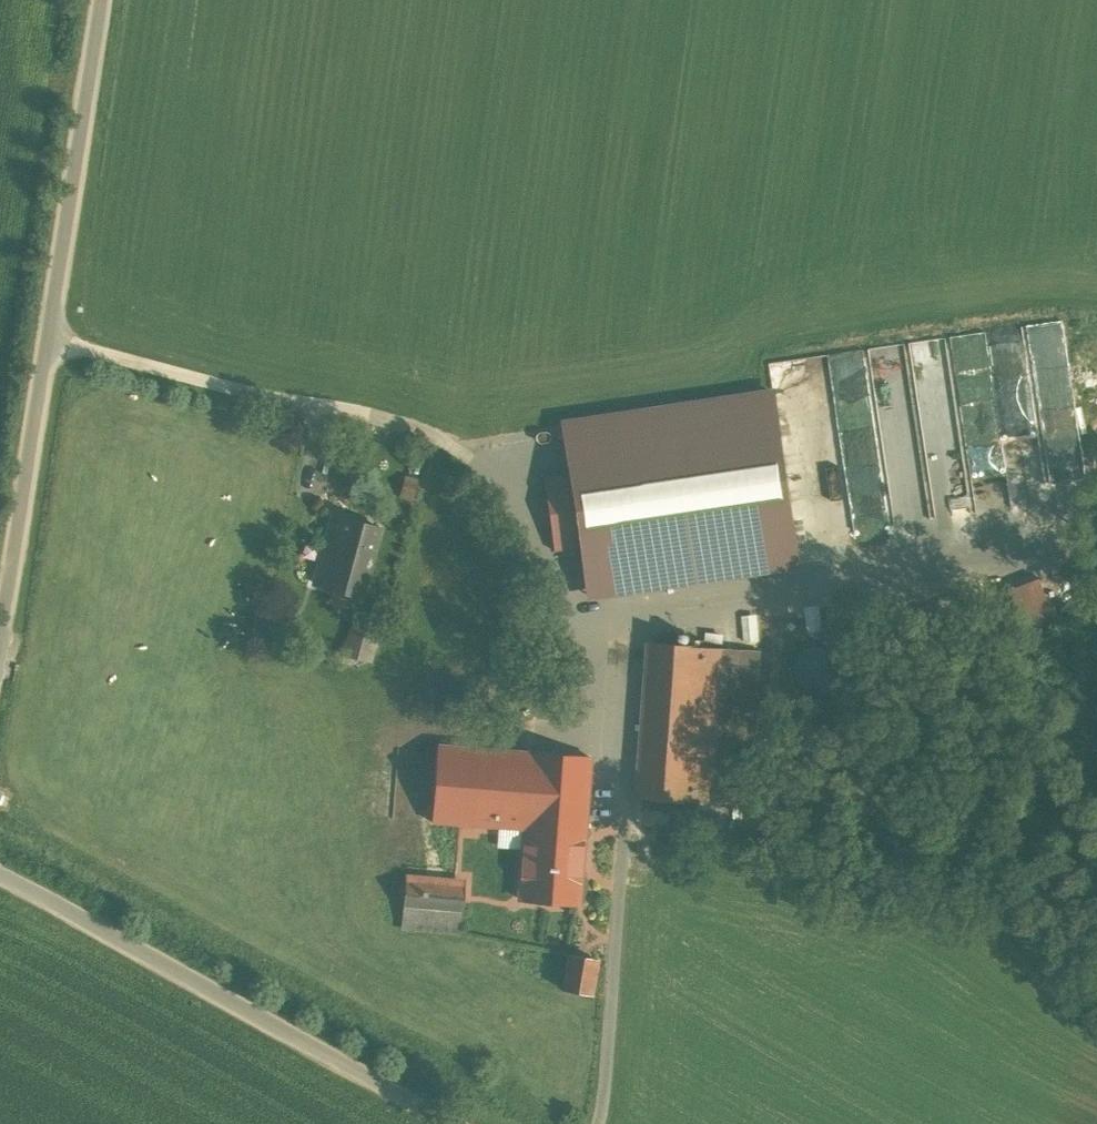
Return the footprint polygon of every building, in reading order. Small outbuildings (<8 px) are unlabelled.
[(1058,462),(1085,458),(1064,318),(1027,324),(1034,371),(1060,367),(1063,390),(1047,392),(1058,462)] [(587,602),(805,569),(777,386),(559,419),(568,473),(543,477),(555,551),(578,548),(587,602)] [(413,497),(419,479),(406,475),(400,493),(413,497)] [(380,528),(334,515),(314,583),(361,597),(380,528)] [(382,627),(354,619),(343,658),(370,666),(382,627)] [(766,650),(647,642),(636,797),(755,805),(766,650)] [(526,829),(583,834),(589,757),(439,746),(433,822),(526,829)] [(583,834),(526,829),(520,900),(577,904),(583,834)] [(462,884),(406,879),(401,933),(457,938),(462,884)] [(600,963),(568,958),(563,991),(595,996),(600,963)]
